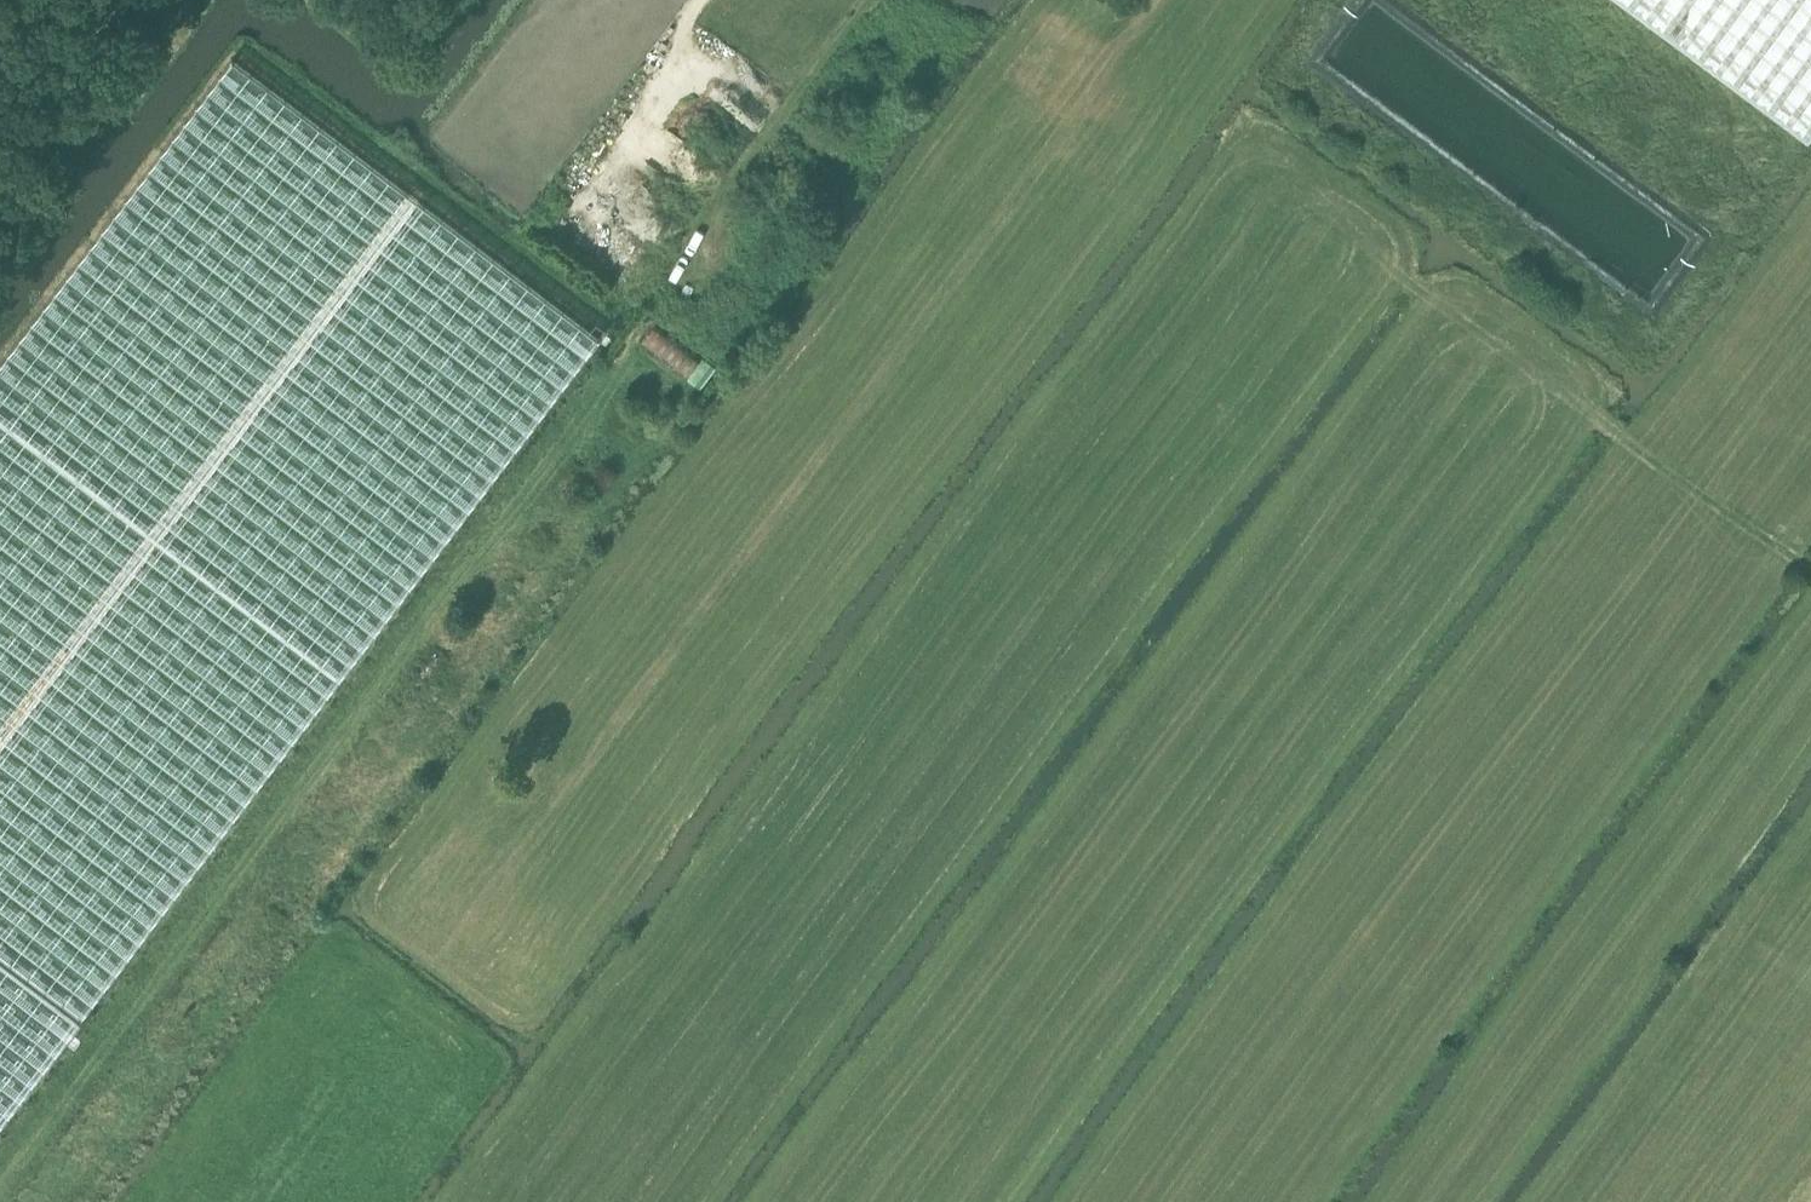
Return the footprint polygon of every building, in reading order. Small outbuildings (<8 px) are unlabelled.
[(1806,131),(1810,125),(1810,0),(1632,0),(1806,131)] [(82,1015),(596,334),(230,57),(213,80),(0,362),(0,1122),(82,1015)]
